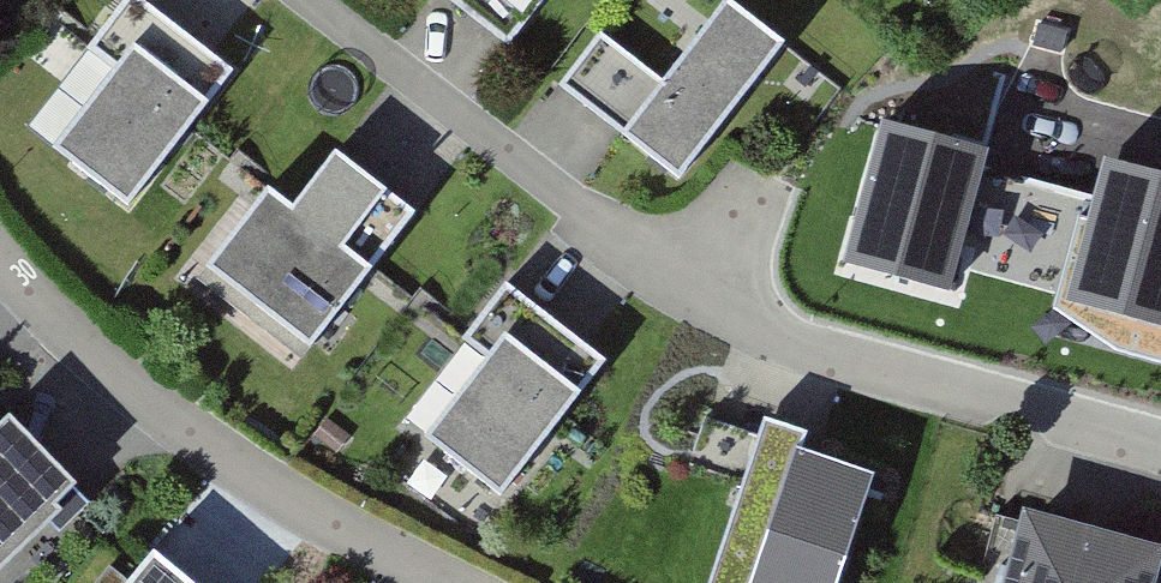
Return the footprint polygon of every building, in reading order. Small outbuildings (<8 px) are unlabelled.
[(137,0),(121,0),(87,38),(115,63),(46,142),(120,206),(230,81),(137,0)] [(504,40),(537,0),(453,0),(504,40)] [(594,34),(555,83),(679,179),(782,47),(722,0),(715,0),(652,79),(594,34)] [(987,143),(883,116),(847,259),(951,286),(987,143)] [(1109,163),(1073,306),(1160,328),(1160,176),(1109,163)] [(267,198),(205,277),(310,359),(416,224),(388,202),(386,205),(334,165),(293,218),(267,198)] [(605,364),(501,286),(462,339),(480,352),(413,440),(499,504),(605,364)] [(65,497),(0,428),(0,558),(65,497)] [(872,477),(759,438),(736,505),(773,518),(750,582),(835,582),(872,477)] [(1028,526),(1012,582),(1143,582),(1149,561),(1028,526)] [(140,546),(109,582),(185,582),(140,546)]
